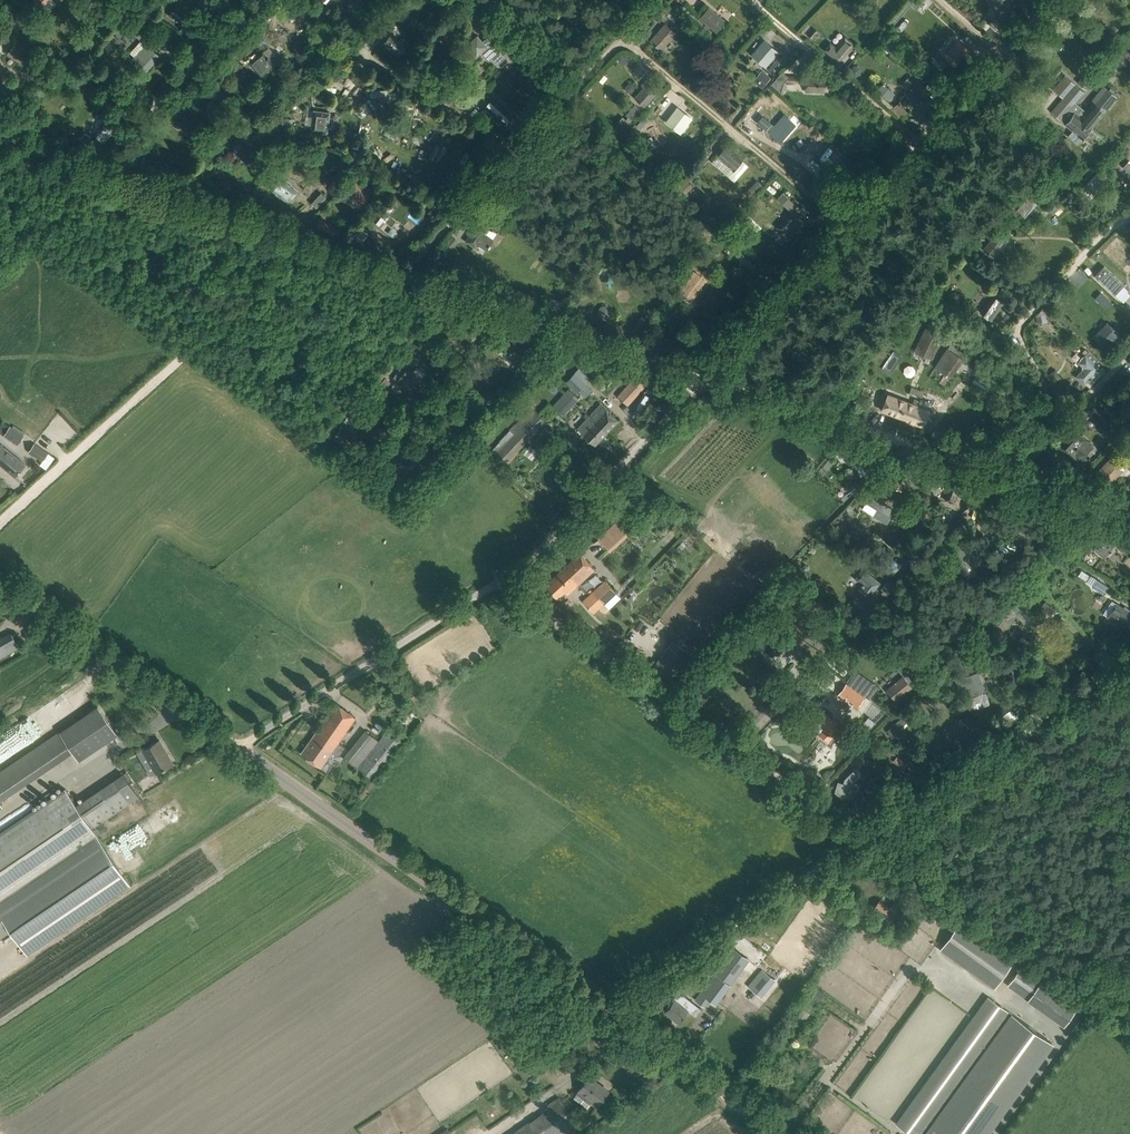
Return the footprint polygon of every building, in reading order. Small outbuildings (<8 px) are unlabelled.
[(206,10),(210,4),(205,0),(199,0),(197,4),(206,10)] [(994,4),(994,5),(996,7),(997,6),(1000,10),(1009,0),(991,0),(991,1),(994,4)] [(471,1),(465,7),(474,15),(479,9),(471,1)] [(700,17),(717,32),(726,21),(709,7),(700,17)] [(675,21),(680,15),(672,8),(667,14),(675,21)] [(168,16),(178,21),(181,15),(172,9),(168,16)] [(1117,16),(1111,23),(1118,30),(1125,23),(1117,16)] [(795,19),(790,24),(796,29),(801,24),(795,19)] [(134,30),(148,42),(154,35),(140,23),(134,30)] [(127,24),(121,30),(127,35),(132,29),(127,24)] [(651,41),(661,50),(676,33),(665,24),(651,41)] [(998,42),(1001,38),(1000,37),(1001,35),(990,26),(985,32),(998,42)] [(882,27),(878,34),(886,38),(889,31),(882,27)] [(808,35),(812,38),(813,37),(815,38),(818,34),(817,33),(818,32),(814,28),(808,35)] [(944,28),(930,42),(939,50),(952,35),(944,28)] [(382,44),(399,58),(408,47),(391,34),(382,44)] [(1078,34),(1068,39),(1073,48),(1082,43),(1078,34)] [(485,55),(494,47),(486,38),(483,41),(477,35),(467,45),(477,56),(481,52),(485,55)] [(825,49),(838,61),(853,44),(845,37),(836,48),(830,43),(825,49)] [(888,38),(882,46),(898,59),(905,51),(888,38)] [(751,54),(765,67),(779,52),(764,39),(751,54)] [(959,40),(944,57),(954,66),(969,49),(959,40)] [(130,53),(135,58),(143,65),(141,67),(145,71),(159,56),(147,45),(146,46),(140,41),(130,53)] [(19,44),(10,55),(25,66),(33,55),(19,44)] [(250,62),(261,75),(274,64),(273,63),(279,59),(269,46),(250,62)] [(492,57),(497,62),(503,56),(499,51),(492,57)] [(233,72),(240,67),(233,58),(226,63),(233,72)] [(1096,81),(1098,83),(1109,71),(1100,63),(1089,74),(1087,72),(1079,81),(1088,90),(1096,81)] [(343,76),(346,72),(342,70),(336,78),(342,81),(344,77),(343,76)] [(753,80),(762,88),(771,78),(762,70),(753,80)] [(805,92),(826,93),(827,78),(805,77),(805,92)] [(1068,136),(1078,144),(1092,127),(1095,124),(1097,126),(1101,121),(1098,119),(1117,98),(1105,87),(1093,101),(1095,102),(1087,112),(1075,102),(1084,92),(1066,77),(1055,91),(1064,98),(1052,112),(1073,130),(1068,136)] [(905,91),(918,104),(929,92),(916,79),(905,91)] [(635,98),(645,106),(658,91),(646,80),(641,85),(643,88),(635,98)] [(884,84),(879,89),(887,97),(892,92),(884,84)] [(390,95),(389,89),(370,91),(371,97),(390,95)] [(504,124),(512,116),(512,115),(493,97),(484,107),(504,124)] [(635,105),(626,114),(632,120),(641,110),(635,105)] [(678,107),(666,122),(679,132),(691,118),(678,107)] [(191,135),(201,120),(183,108),(173,122),(180,127),(191,135)] [(330,112),(315,110),(312,130),(327,132),(328,125),(330,112)] [(168,124),(174,115),(170,112),(164,120),(168,124)] [(522,125),(512,116),(504,124),(514,134),(522,125)] [(622,133),(631,123),(623,116),(617,122),(618,123),(614,126),(622,133)] [(773,125),(764,135),(776,146),(792,127),(780,116),(773,125)] [(292,128),(293,119),(283,118),(282,126),(292,128)] [(767,129),(771,124),(764,118),(760,123),(767,129)] [(94,134),(104,142),(117,128),(108,119),(94,134)] [(652,136),(657,146),(667,142),(659,124),(640,132),(643,140),(652,136)] [(249,127),(242,132),(246,138),(253,132),(249,127)] [(80,139),(84,143),(90,137),(86,133),(80,139)] [(234,150),(234,154),(236,157),(239,154),(247,164),(263,166),(264,156),(252,155),(246,148),(242,151),(236,144),(234,147),(234,150)] [(719,156),(737,172),(745,162),(727,146),(719,156)] [(334,176),(340,169),(334,164),(328,171),(334,176)] [(1109,189),(1114,182),(1100,169),(1081,190),(1090,199),(1098,191),(1094,187),(1100,181),(1109,189)] [(682,175),(675,181),(686,193),(693,186),(682,175)] [(290,186),(290,185),(286,181),(285,182),(280,178),(276,184),(277,185),(273,190),(277,193),(276,194),(280,198),(281,196),(286,200),(289,195),(293,198),(297,192),(290,186)] [(360,184),(354,179),(344,191),(361,205),(373,190),(362,181),(360,184)] [(758,180),(746,192),(750,196),(763,184),(758,180)] [(1040,184),(1017,209),(1025,217),(1048,191),(1040,184)] [(777,199),(782,203),(788,197),(783,192),(777,199)] [(385,222),(392,227),(397,220),(391,214),(397,208),(389,202),(374,220),(381,226),(385,222)] [(1001,219),(997,224),(1004,230),(1008,225),(1016,231),(1020,225),(1003,211),(999,217),(1001,219)] [(316,226),(328,232),(331,225),(325,222),(328,216),(322,213),(319,219),(316,226)] [(778,227),(789,238),(802,224),(790,213),(778,227)] [(475,226),(465,241),(475,248),(477,245),(478,246),(479,245),(484,249),(484,250),(485,251),(494,239),(475,226)] [(983,249),(995,258),(1009,240),(997,230),(983,249)] [(366,231),(358,240),(362,243),(370,234),(366,231)] [(445,244),(441,248),(447,253),(451,249),(445,244)] [(742,253),(738,258),(752,269),(756,265),(742,253)] [(1104,266),(1095,276),(1115,294),(1124,284),(1104,266)] [(678,292),(692,302),(702,288),(697,284),(702,276),(694,270),(678,292)] [(626,278),(605,271),(602,276),(623,285),(626,278)] [(1006,296),(1011,289),(1003,284),(999,292),(1006,296)] [(1095,298),(1101,303),(1106,298),(1101,292),(1095,298)] [(980,312),(991,321),(1004,302),(993,294),(980,312)] [(548,296),(545,306),(558,311),(561,301),(548,296)] [(1036,315),(1038,323),(1047,321),(1045,313),(1042,309),(1036,315)] [(1107,322),(1093,336),(1104,347),(1118,333),(1107,322)] [(945,333),(927,325),(916,350),(934,358),(945,333)] [(511,340),(502,350),(518,364),(527,355),(523,351),(524,350),(521,347),(520,348),(511,340)] [(437,354),(445,356),(447,347),(439,345),(437,354)] [(956,347),(953,351),(947,347),(934,367),(951,378),(966,354),(956,347)] [(1075,376),(1084,384),(1100,367),(1085,354),(1078,362),(1084,368),(1075,376)] [(521,374),(526,368),(522,363),(516,370),(521,374)] [(591,378),(579,367),(566,382),(578,393),(587,383),(591,378)] [(378,383),(386,374),(379,368),(371,376),(378,383)] [(397,382),(411,393),(421,380),(407,369),(397,382)] [(636,376),(618,396),(628,405),(646,385),(636,376)] [(553,405),(563,415),(579,398),(569,389),(553,405)] [(882,410),(923,426),(932,405),(936,394),(925,389),(921,400),(920,400),(918,406),(888,394),(882,410)] [(601,404),(590,416),(607,432),(618,420),(601,404)] [(1084,408),(1079,414),(1086,421),(1084,424),(1090,430),(1097,423),(1090,417),(1092,415),(1084,408)] [(495,454),(505,463),(545,421),(536,411),(495,454)] [(607,432),(590,416),(578,428),(595,444),(607,432)] [(334,439),(341,442),(351,425),(343,421),(334,439)] [(18,445),(24,434),(10,425),(3,435),(18,445)] [(1062,447),(1077,461),(1085,452),(1087,454),(1094,446),(1086,440),(1085,441),(1076,433),(1062,447)] [(452,436),(450,439),(453,441),(451,443),(458,449),(462,443),(452,436)] [(850,436),(835,456),(842,460),(856,440),(850,436)] [(15,476),(25,464),(0,443),(0,463),(15,476)] [(48,453),(35,443),(29,451),(42,461),(48,453)] [(868,471),(865,467),(870,462),(858,449),(848,459),(863,476),(868,471)] [(830,458),(822,467),(825,471),(834,461),(830,458)] [(1095,473),(1109,485),(1122,471),(1109,458),(1095,473)] [(871,483),(885,489),(886,486),(895,491),(898,484),(884,477),(875,473),(871,483)] [(945,500),(959,505),(966,483),(952,479),(945,500)] [(900,482),(895,492),(904,495),(909,486),(900,482)] [(863,508),(887,523),(895,510),(871,495),(863,508)] [(610,551),(632,530),(618,516),(596,537),(610,551)] [(1076,533),(1082,538),(1087,532),(1081,527),(1076,533)] [(1103,533),(1091,547),(1104,558),(1116,544),(1103,533)] [(675,546),(679,550),(683,545),(680,541),(675,546)] [(962,559),(975,568),(980,561),(960,547),(955,554),(956,554),(949,563),(956,568),(962,559)] [(580,553),(564,567),(579,584),(595,569),(580,553)] [(579,584),(564,567),(545,585),(557,598),(564,591),(567,594),(579,584)] [(857,578),(863,583),(862,584),(863,586),(858,592),(866,598),(879,583),(863,570),(857,578)] [(888,580),(881,589),(883,590),(881,593),(886,596),(894,586),(888,580)] [(594,591),(604,603),(610,609),(621,598),(605,581),(594,591)] [(1099,581),(1095,588),(1102,593),(1107,586),(1099,581)] [(604,603),(594,591),(583,601),(594,613),(604,603)] [(996,627),(1003,633),(1016,616),(1027,624),(1033,618),(1015,603),(996,627)] [(1108,617),(1125,628),(1129,621),(1129,613),(1116,603),(1108,617)] [(760,629),(764,632),(769,626),(765,622),(760,629)] [(768,644),(767,645),(769,646),(766,650),(776,658),(784,648),(779,644),(783,639),(773,631),(765,641),(768,644)] [(11,633),(0,639),(0,646),(4,654),(19,647),(11,633)] [(917,667),(915,677),(923,679),(925,669),(917,667)] [(986,692),(978,672),(955,680),(959,691),(968,688),(971,697),(986,692)] [(1015,672),(1010,678),(1020,684),(1024,678),(1015,672)] [(887,690),(896,700),(912,687),(903,676),(887,690)] [(865,698),(847,684),(839,695),(844,699),(846,696),(855,702),(853,704),(858,708),(865,698)] [(302,752),(321,766),(332,750),(340,755),(344,747),(337,742),(355,717),(337,703),(302,752)] [(97,705),(59,730),(78,759),(116,733),(97,705)] [(823,728),(824,729),(819,735),(827,741),(839,726),(824,714),(818,722),(824,727),(823,728)] [(886,730),(892,736),(910,720),(904,714),(886,730)] [(868,716),(864,721),(871,727),(875,721),(868,716)] [(345,756),(374,779),(408,737),(393,724),(380,741),(366,729),(345,756)] [(864,735),(857,730),(851,737),(858,742),(864,735)] [(143,749),(156,772),(173,763),(159,740),(143,749)] [(892,761),(901,770),(907,764),(898,755),(892,761)] [(834,794),(847,798),(852,783),(861,774),(856,768),(845,778),(844,783),(838,782),(834,794)] [(124,774),(77,805),(65,788),(0,832),(0,937),(11,930),(28,955),(131,885),(97,835),(93,828),(139,797),(124,774)] [(851,808),(857,813),(862,808),(855,803),(851,808)] [(895,887),(903,892),(907,887),(899,881),(895,887)] [(874,908),(891,921),(903,905),(896,900),(889,908),(880,900),(874,908)] [(1014,961),(960,922),(940,949),(994,988),(1014,961)] [(696,999),(705,1006),(710,999),(715,1004),(748,960),(734,949),(696,999)] [(1037,1006),(1050,987),(1021,967),(1008,985),(1037,1006)] [(748,986),(761,996),(775,979),(762,969),(748,986)] [(896,1123),(911,1133),(985,1133),(1052,1042),(988,996),(896,1123)] [(688,998),(683,1005),(674,998),(665,1011),(679,1022),(694,1002),(688,998)] [(801,1005),(795,1018),(803,1022),(810,1009),(801,1005)] [(560,1070),(564,1077),(571,1072),(566,1065),(560,1070)] [(589,1076),(574,1097),(588,1107),(593,1100),(598,1104),(608,1091),(589,1076)] [(571,1131),(572,1132),(579,1127),(559,1097),(548,1105),(550,1107),(511,1133),(567,1133),(571,1131)]
